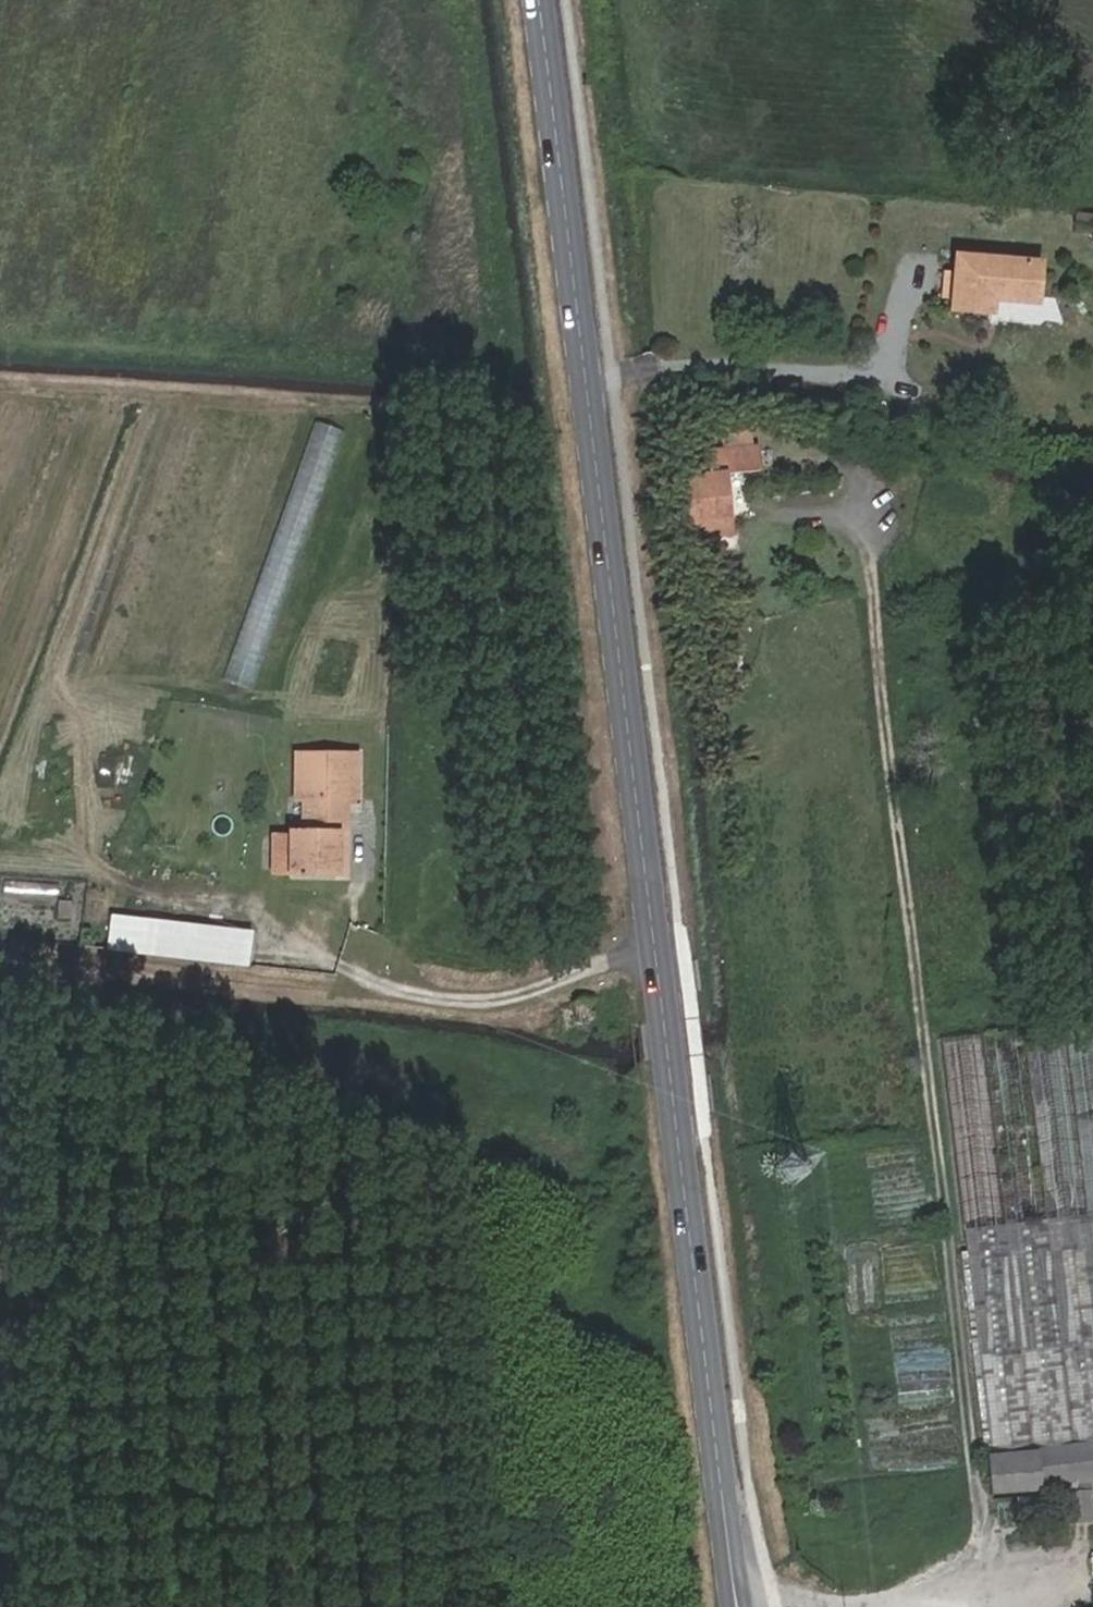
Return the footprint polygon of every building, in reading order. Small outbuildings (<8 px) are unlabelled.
[(1076,211),(1074,230),(1092,232),(1092,212),(1076,211)] [(1044,264),(964,256),(961,317),(993,320),(995,303),(1039,305),(1044,264)] [(686,480),(695,541),(735,535),(726,476),(759,471),(755,447),(751,448),(748,428),(719,433),(722,452),(695,457),(698,478),(686,480)] [(344,861),(345,784),(359,785),(360,739),(294,740),(294,784),(303,784),(301,817),(288,817),(287,859),(344,861)] [(3,895),(56,902),(58,885),(6,879),(3,895)] [(134,918),(130,952),(214,963),(218,930),(134,918)] [(947,1033),(962,1254),(972,1253),(989,1493),(1078,1486),(1080,1521),(1092,1520),(1092,1023),(947,1033)]
